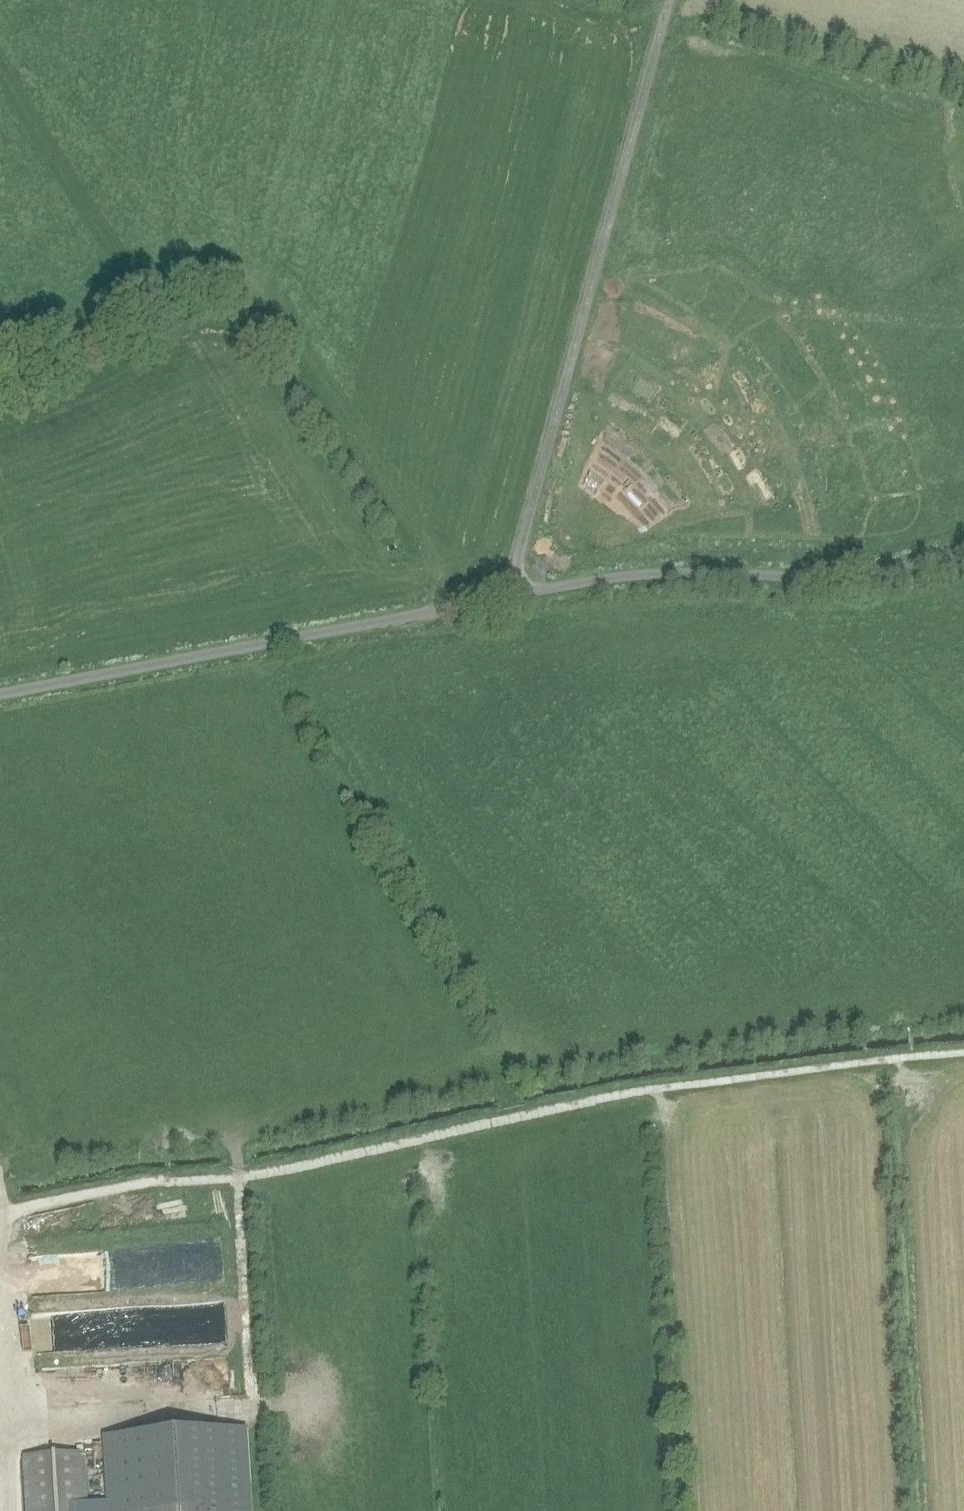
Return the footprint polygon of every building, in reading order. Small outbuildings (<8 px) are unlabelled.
[(248,1503),(243,1430),(107,1437),(111,1510),(248,1510),(248,1503)] [(84,1453),(25,1457),(23,1457),(26,1510),(87,1510),(84,1453)]
